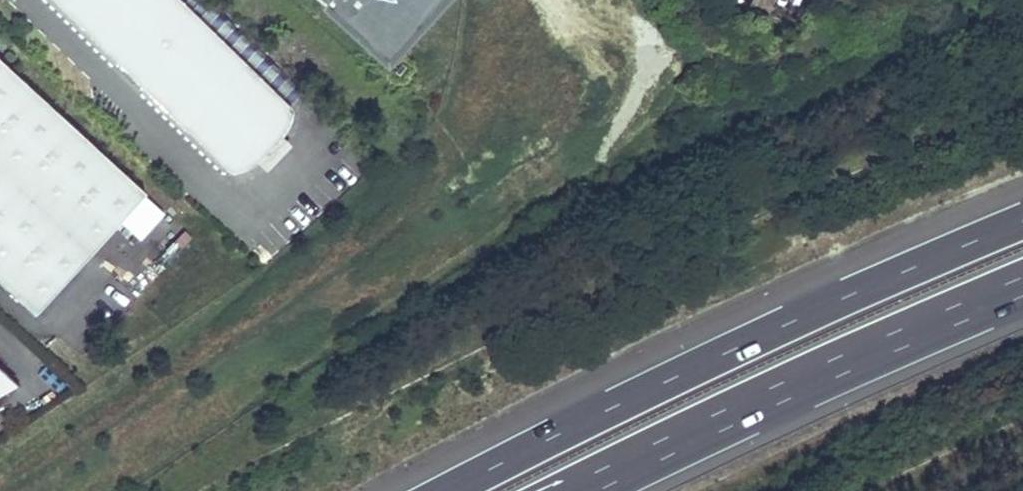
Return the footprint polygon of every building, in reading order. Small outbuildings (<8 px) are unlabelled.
[(232,175),(246,173),(261,164),(285,140),(291,131),(295,118),(295,111),(181,0),(52,0),(232,175)] [(381,62),(409,32),(417,23),(421,18),(425,9),(427,0),(316,0),(381,62)] [(772,18),(776,0),(752,0),(750,13),(772,18)] [(0,61),(0,283),(39,318),(149,197),(0,61)]
